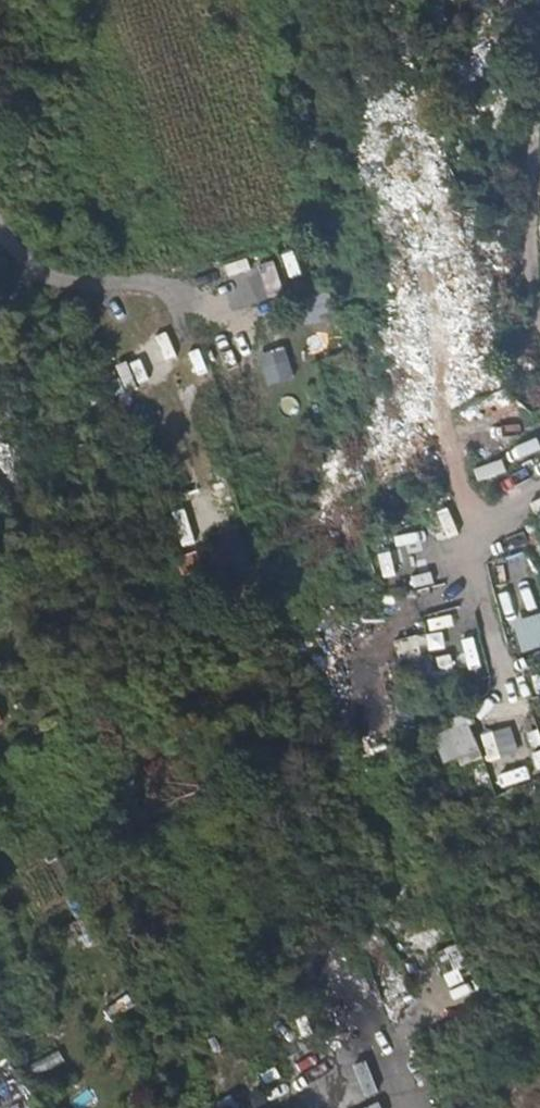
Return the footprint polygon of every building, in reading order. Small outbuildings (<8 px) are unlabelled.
[(272,261),(221,280),(233,312),(283,293),(272,261)] [(165,363),(176,359),(166,333),(155,337),(165,363)] [(283,347),(255,356),(265,387),(293,378),(283,347)] [(120,395),(137,388),(127,362),(110,368),(120,395)] [(234,395),(258,388),(254,375),(230,382),(234,395)] [(475,430),(486,460),(516,449),(506,420),(475,430)] [(473,470),(478,483),(506,473),(502,461),(473,470)] [(229,577),(251,573),(242,529),(220,533),(229,577)] [(501,561),(491,563),(503,618),(514,616),(501,561)] [(523,598),(536,597),(533,572),(520,573),(523,598)] [(522,653),(539,647),(539,614),(512,625),(522,653)] [(502,723),(507,751),(536,745),(532,718),(502,723)] [(431,735),(445,769),(481,754),(467,720),(431,735)] [(501,785),(531,779),(528,767),(499,774),(501,785)] [(441,973),(448,989),(467,981),(452,947),(407,965),(420,997),(434,991),(429,978),(441,973)] [(294,1052),(281,1057),(295,1088),(307,1082),(294,1052)] [(364,1096),(377,1091),(365,1061),(352,1067),(364,1096)] [(213,1100),(229,1092),(219,1071),(203,1079),(213,1100)]
